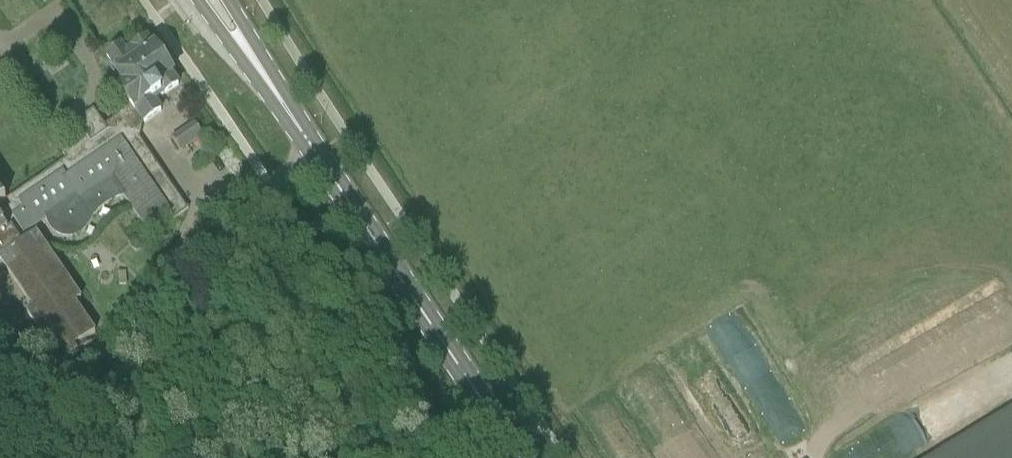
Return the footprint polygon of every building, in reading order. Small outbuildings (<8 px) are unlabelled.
[(118,89),(127,102),(142,122),(143,124),(160,112),(154,102),(177,86),(170,76),(172,75),(154,48),(152,49),(146,39),(125,54),(120,46),(105,56),(117,73),(115,74),(123,86),(118,89)] [(0,262),(32,308),(26,312),(60,363),(96,339),(93,334),(94,333),(74,303),(80,299),(35,233),(32,235),(29,230),(44,220),(46,224),(49,228),(51,232),(55,235),(62,239),(67,239),(70,239),(74,238),(77,237),(82,234),(86,228),(93,218),(102,208),(114,201),(124,198),(146,231),(170,215),(173,219),(187,210),(132,129),(142,122),(127,102),(115,111),(118,115),(101,126),(96,117),(82,127),(87,136),(61,153),(65,158),(4,201),(0,203),(0,262)] [(202,137),(193,124),(171,139),(179,152),(202,137)] [(938,457),(1011,457),(1011,413),(938,457)]
